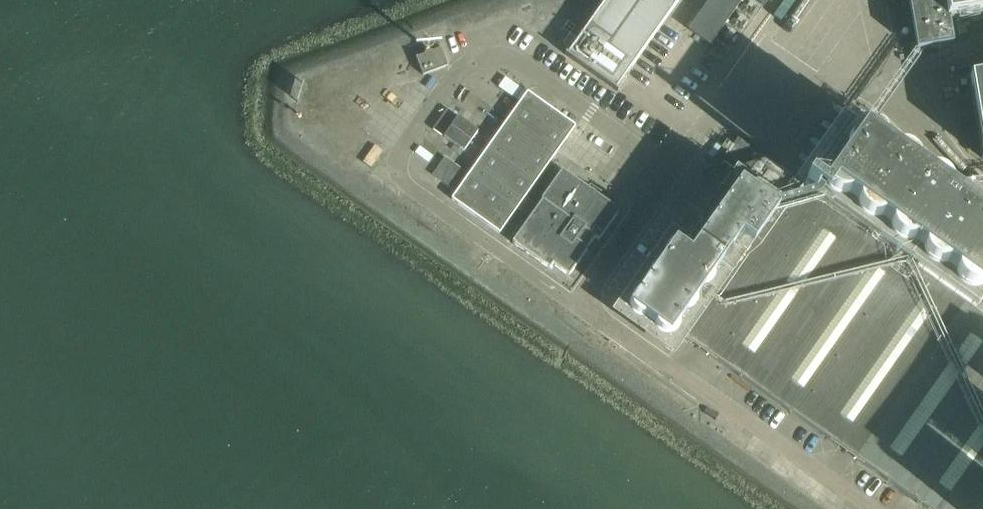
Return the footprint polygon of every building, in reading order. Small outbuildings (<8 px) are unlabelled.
[(569,58),(618,91),(680,0),(609,0),(569,58)] [(689,30),(712,46),(744,0),(710,0),(689,30)] [(910,9),(916,52),(953,49),(950,21),(982,15),(982,0),(908,0),(910,9)] [(433,53),(429,51),(430,51),(430,50),(429,49),(429,48),(428,48),(427,47),(426,48),(425,49),(424,50),(425,51),(425,52),(426,52),(425,56),(417,58),(417,57),(416,58),(423,76),(447,67),(440,48),(440,49),(440,50),(433,53)] [(971,77),(982,160),(982,75),(971,77)] [(472,89),(458,109),(478,123),(492,103),(472,89)] [(576,128),(528,93),(511,117),(497,137),(452,199),(500,234),(576,128)] [(492,103),(478,123),(497,137),(511,117),(492,103)] [(856,115),(803,189),(779,212),(740,185),(690,256),(675,245),(626,313),(679,350),(686,339),(927,508),(982,508),(982,314),(977,310),(982,302),(982,208),(856,115)] [(458,120),(444,139),(464,153),(478,134),(458,120)] [(446,157),(434,174),(452,186),(463,168),(446,157)] [(562,173),(514,243),(549,270),(553,266),(569,277),(596,240),(599,242),(619,213),(562,173)]
